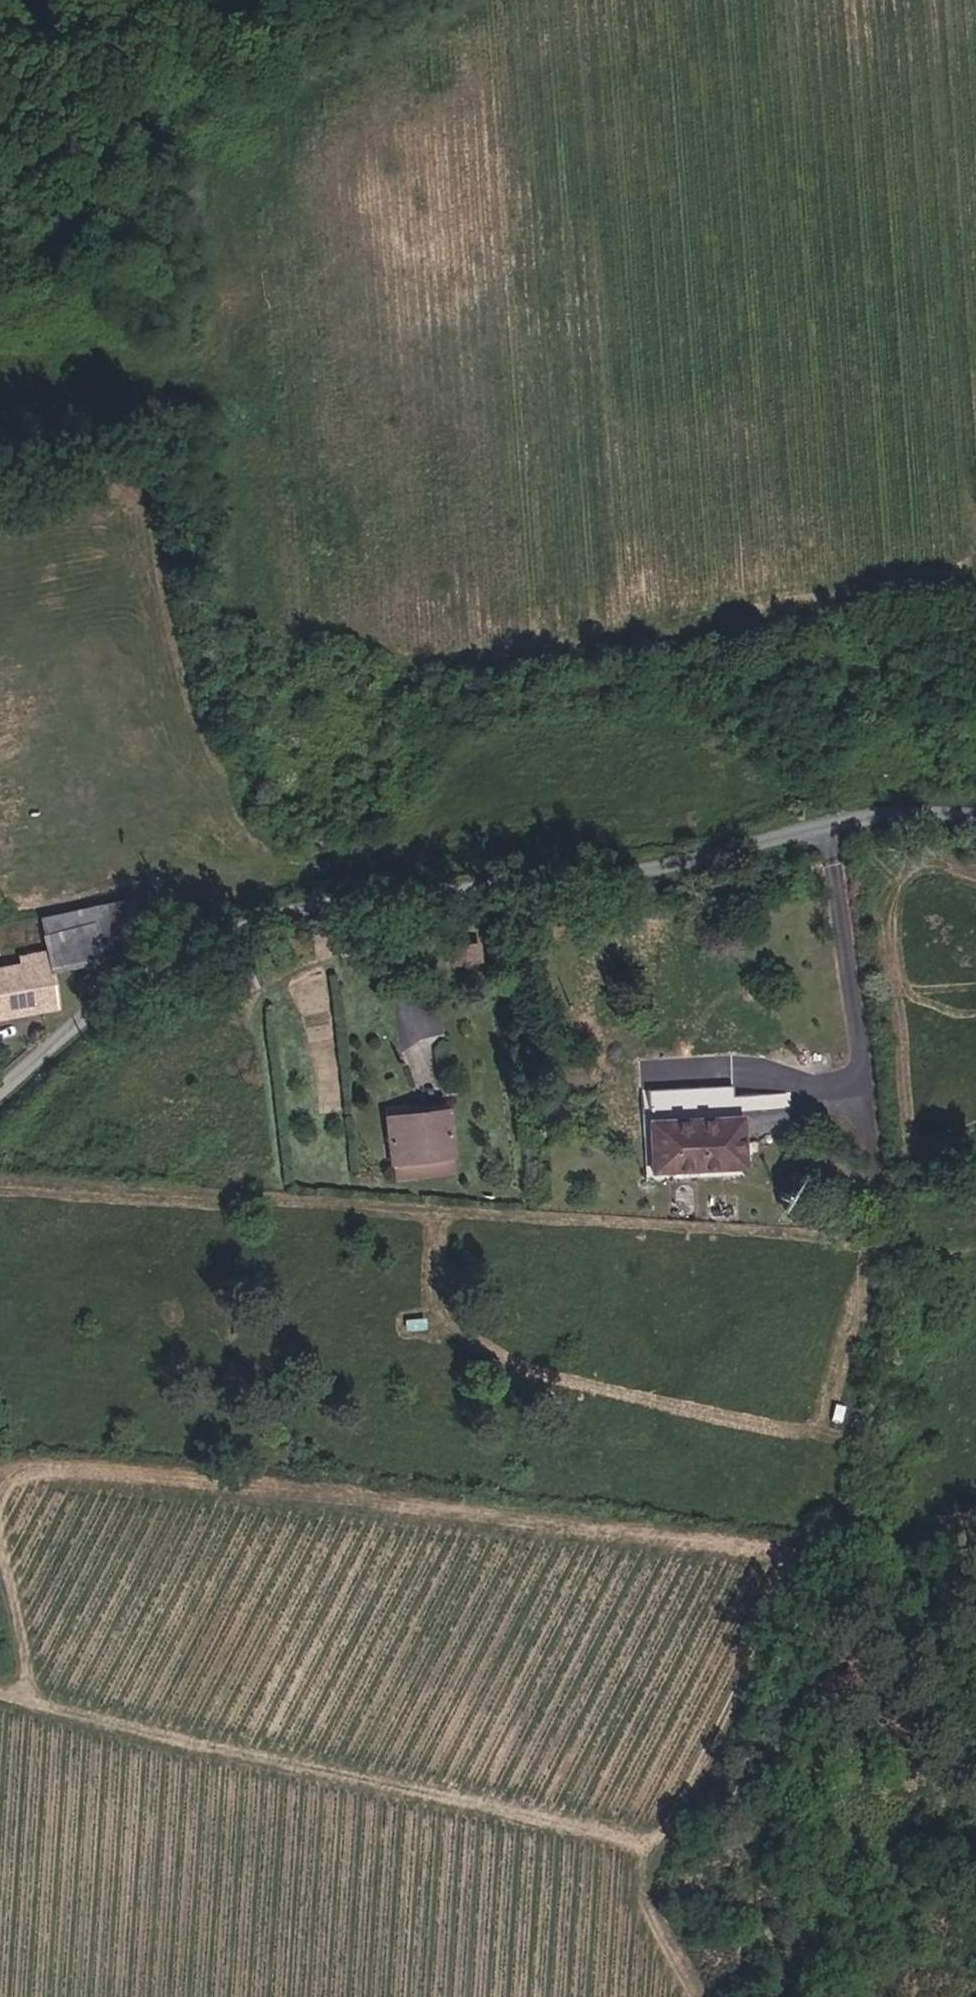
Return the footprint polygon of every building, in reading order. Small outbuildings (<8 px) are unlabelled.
[(97,943),(142,934),(134,900),(42,919),(48,952),(51,970),(100,959),(97,943)] [(51,970),(48,952),(18,958),(20,967),(0,970),(0,1018),(58,1007),(51,970)] [(471,955),(442,957),(443,975),(473,972),(471,955)] [(432,995),(399,1006),(410,1040),(443,1030),(432,995)] [(384,1122),(390,1165),(451,1156),(445,1113),(384,1122)] [(742,1165),(740,1139),(738,1116),(645,1125),(649,1173),(742,1165)]
